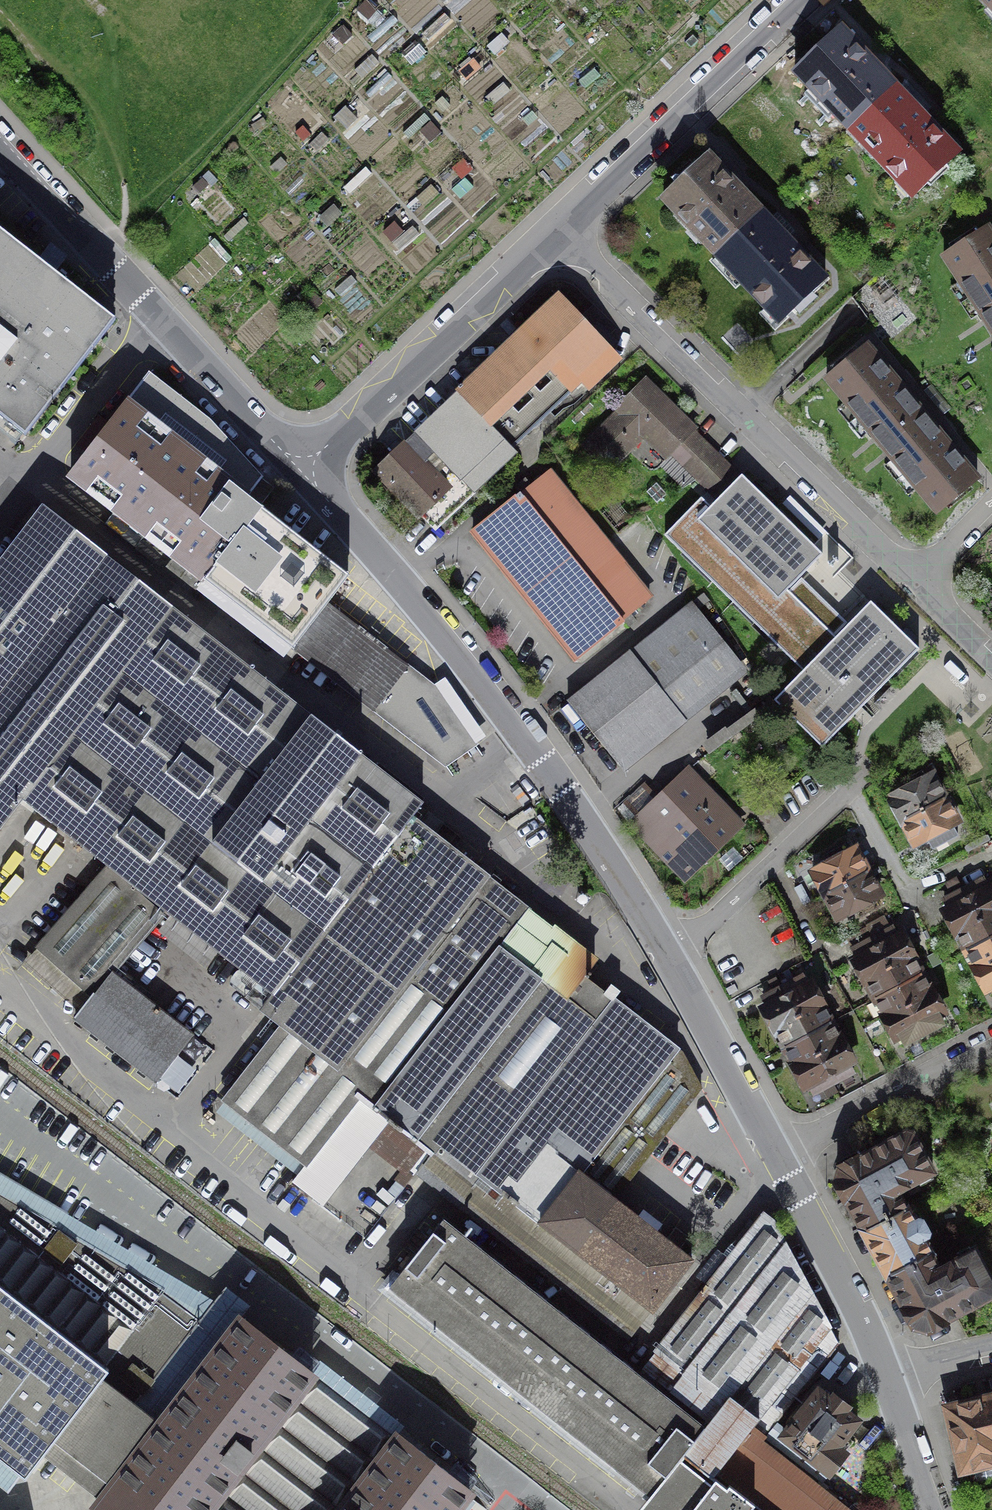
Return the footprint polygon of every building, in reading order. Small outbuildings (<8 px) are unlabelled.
[(850,128),(894,87),(873,65),(869,60),(865,56),(864,56),(840,30),(797,72),(811,87),(813,85),(825,98),(822,102),(823,103),(826,99),(838,112),(836,114),(850,128)] [(894,87),(850,128),(851,129),(853,127),(865,140),(861,144),(862,145),(866,141),(878,154),(876,156),(899,180),(901,178),(914,191),(912,193),(914,195),(957,154),(933,129),(934,128),(930,124),(926,120),(925,120),(894,87)] [(717,254),(761,213),(740,191),(740,190),(736,186),(732,182),(707,156),(663,197),(678,213),(680,211),(692,224),(688,227),(689,228),(693,225),(705,238),(703,239),(717,254)] [(761,213),(717,254),(718,255),(720,253),(732,266),(728,269),(729,270),(733,267),(745,280),(743,281),(766,306),(768,304),(780,317),(779,319),(780,321),(824,280),(800,255),(801,254),(797,250),(792,246),(761,213)] [(944,256),(991,329),(991,328),(991,234),(988,227),(944,256)] [(27,436),(116,322),(0,232),(0,415),(27,436)] [(459,391),(460,393),(512,448),(582,381),(589,388),(618,360),(588,330),(589,329),(559,297),(518,335),(459,391)] [(867,345),(827,378),(882,445),(922,412),(902,387),(903,386),(898,380),(894,375),(893,376),(867,345)] [(71,476),(292,647),(299,638),(326,603),(348,575),(260,507),(259,508),(246,497),(261,478),(209,421),(187,404),(149,375),(71,476)] [(644,381),(618,407),(621,411),(585,447),(608,470),(644,433),(668,457),(672,453),(698,478),(723,461),(700,439),(693,431),(694,430),(644,381)] [(397,449),(376,470),(420,517),(425,512),(437,525),(516,452),(512,448),(460,393),(406,444),(405,443),(397,449)] [(922,412),(882,445),(937,512),(977,478),(952,448),(953,447),(948,441),(944,435),(943,436),(922,412)] [(871,603),(833,642),(813,622),(821,615),(815,609),(808,603),(801,610),(783,593),(821,554),(818,551),(742,476),(740,478),(723,460),(723,461),(698,478),(719,499),(711,508),(702,499),(666,535),(805,671),(775,700),(822,746),(859,709),(917,649),(871,603)] [(520,493),(473,531),(576,659),(623,621),(621,619),(630,612),(631,613),(649,598),(548,473),(532,486),(533,487),(527,491),(522,495),(520,493)] [(23,798),(258,981),(252,989),(268,1001),(268,1002),(412,817),(422,803),(240,661),(43,507),(0,562),(0,827),(23,798)] [(837,562),(833,557),(827,563),(832,568),(837,562)] [(387,650),(326,603),(299,638),(380,701),(373,709),(438,759),(440,758),(445,765),(475,744),(436,687),(387,650)] [(686,607),(568,702),(619,765),(678,718),(737,671),(686,607)] [(645,784),(617,811),(631,825),(660,856),(683,880),(740,825),(714,798),(688,770),(659,798),(645,784)] [(903,820),(945,798),(933,775),(927,778),(922,770),(900,782),(902,786),(904,790),(890,797),(903,820)] [(957,821),(945,798),(903,820),(915,844),(927,837),(927,838),(927,839),(931,837),(932,839),(933,841),(929,843),(932,848),(932,849),(933,849),(934,849),(957,836),(958,836),(958,835),(958,834),(952,824),(952,825),(951,824),(957,821)] [(449,846),(412,817),(268,1002),(268,1001),(262,1008),(283,1024),(224,1099),(307,1163),(292,1181),(323,1205),(389,1120),(431,1153),(439,1142),(479,1173),(478,1174),(649,1308),(652,1310),(692,1259),(614,1198),(701,1088),(682,1052),(614,999),(620,991),(611,984),(604,993),(600,990),(584,1010),(567,996),(596,959),(544,919),(449,845),(449,846)] [(825,894),(868,872),(856,849),(850,852),(845,843),(823,855),(825,860),(827,864),(813,871),(825,894)] [(109,866),(38,948),(65,971),(93,995),(112,971),(163,913),(109,866)] [(880,895),(868,872),(825,894),(838,917),(852,910),(854,914),(856,918),(879,906),(875,897),(880,895)] [(964,889),(989,937),(991,936),(991,887),(991,886),(988,888),(985,883),(983,879),(964,889)] [(989,937),(964,889),(944,900),(947,904),(949,908),(944,911),(957,934),(958,933),(967,949),(989,937)] [(892,928),(873,938),(899,986),(921,974),(912,958),(913,958),(901,934),(897,937),(895,932),(892,928)] [(989,937),(967,949),(976,965),(974,966),(986,989),(991,987),(991,989),(991,942),(989,937)] [(899,986),(873,938),(853,948),(856,953),(858,957),(854,959),(866,983),(868,982),(876,998),(899,986)] [(93,995),(74,1019),(115,1050),(155,1082),(193,1035),(112,971),(93,995)] [(921,974),(899,986),(924,1034),(943,1023),(941,1019),(939,1015),(943,1013),(930,990),(929,990),(921,974)] [(801,977),(782,987),(808,1034),(830,1023),(822,1007),(823,1006),(810,983),(806,985),(804,981),(801,977)] [(924,1034),(899,986),(876,998),(885,1014),(883,1015),(896,1038),(900,1035),(902,1040),(905,1044),(924,1034)] [(808,1034),(782,987),(763,997),(766,1001),(768,1006),(763,1008),(776,1031),(777,1031),(786,1046),(808,1034)] [(830,1023),(808,1034),(834,1083),(853,1072),(850,1068),(848,1063),(852,1061),(840,1038),(839,1039),(830,1023)] [(834,1083),(808,1034),(786,1046),(794,1063),(793,1063),(805,1086),(809,1084),(812,1088),(814,1093),(834,1083)] [(864,1231),(907,1208),(906,1206),(905,1207),(896,1191),(918,1180),(920,1185),(933,1179),(930,1173),(932,1172),(912,1134),(911,1135),(906,1133),(906,1132),(886,1143),(886,1144),(866,1154),(860,1158),(859,1158),(841,1167),(837,1181),(847,1199),(864,1229),(863,1229),(864,1231)] [(439,1142),(431,1153),(418,1170),(628,1336),(649,1308),(478,1174),(479,1173),(439,1142)] [(200,1321),(165,1293),(0,1196),(0,1455),(25,1474),(42,1452),(89,1489),(101,1498),(160,1423),(134,1405),(200,1321)] [(887,1274),(930,1251),(922,1237),(926,1235),(927,1232),(913,1205),(907,1208),(864,1231),(876,1253),(887,1274)] [(700,1291),(702,1293),(656,1351),(765,1437),(839,1344),(773,1221),(764,1214),(707,1286),(705,1285),(703,1288),(700,1291)] [(416,1253),(389,1287),(649,1494),(650,1495),(684,1452),(685,1451),(704,1426),(443,1219),(416,1253)] [(887,1274),(888,1276),(889,1275),(905,1306),(914,1324),(921,1326),(928,1328),(946,1319),(945,1318),(952,1315),(972,1304),(972,1305),(991,1294),(991,1283),(975,1250),(972,1252),(969,1246),(957,1253),(960,1258),(938,1270),(929,1253),(931,1252),(930,1251),(887,1274)] [(160,1423),(101,1498),(96,1505),(102,1509),(453,1509),(460,1501),(470,1489),(398,1434),(396,1437),(241,1318),(160,1423)] [(765,1437),(656,1351),(655,1350),(641,1368),(708,1421),(704,1426),(685,1451),(714,1474),(717,1474),(729,1483),(764,1509),(858,1509),(765,1437)] [(830,1398),(818,1389),(804,1407),(804,1406),(796,1416),(797,1417),(782,1435),(829,1472),(844,1452),(837,1446),(857,1419),(845,1410),(848,1406),(840,1401),(833,1395),(830,1398)] [(990,1396),(968,1401),(946,1406),(961,1470),(991,1463),(991,1404),(990,1396)] [(729,1483),(727,1486),(684,1452),(650,1495),(649,1494),(637,1509),(764,1509),(729,1483)]
